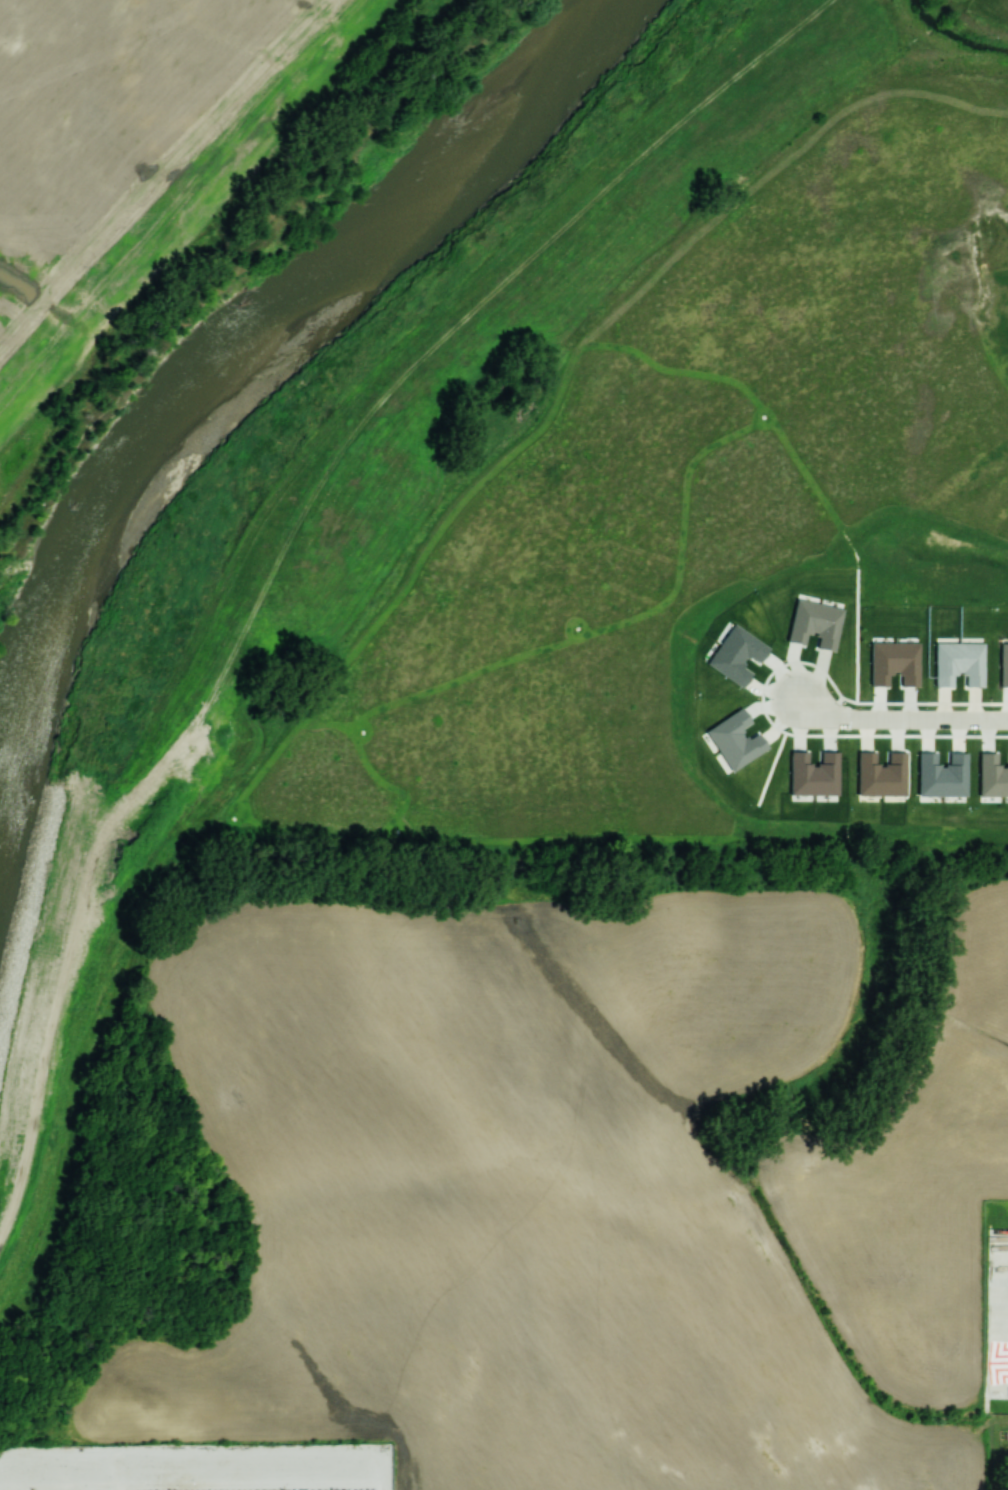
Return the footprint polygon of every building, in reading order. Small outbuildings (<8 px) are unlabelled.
[(786,641),(804,645),(806,633),(817,635),(815,648),(834,652),(842,608),(794,599),(786,641)] [(705,664),(741,688),(751,672),(741,666),(747,656),(758,663),(768,647),(731,623),(705,664)] [(918,643),(870,642),(870,686),(888,686),(888,673),(900,674),(900,686),(918,686),(918,643)] [(982,687),(983,643),(935,642),(934,686),(953,686),(954,673),(964,674),(964,686),(982,687)] [(1000,643),(999,686),(1007,687),(1007,643),(1000,643)] [(767,749),(758,733),(747,739),(740,728),(750,723),(741,708),(704,729),(729,771),(767,749)] [(837,751),(820,752),(820,764),(807,764),(807,751),(789,751),(789,795),(838,795),(837,751)] [(904,795),(905,752),(887,752),(887,764),(875,764),(875,752),(857,751),(856,795),(904,795)] [(965,752),(948,752),(948,765),(935,765),(935,752),(917,752),(917,796),(965,796),(965,752)] [(1007,752),(1007,765),(996,765),(996,753),(978,752),(978,796),(1007,796),(1007,752)]
